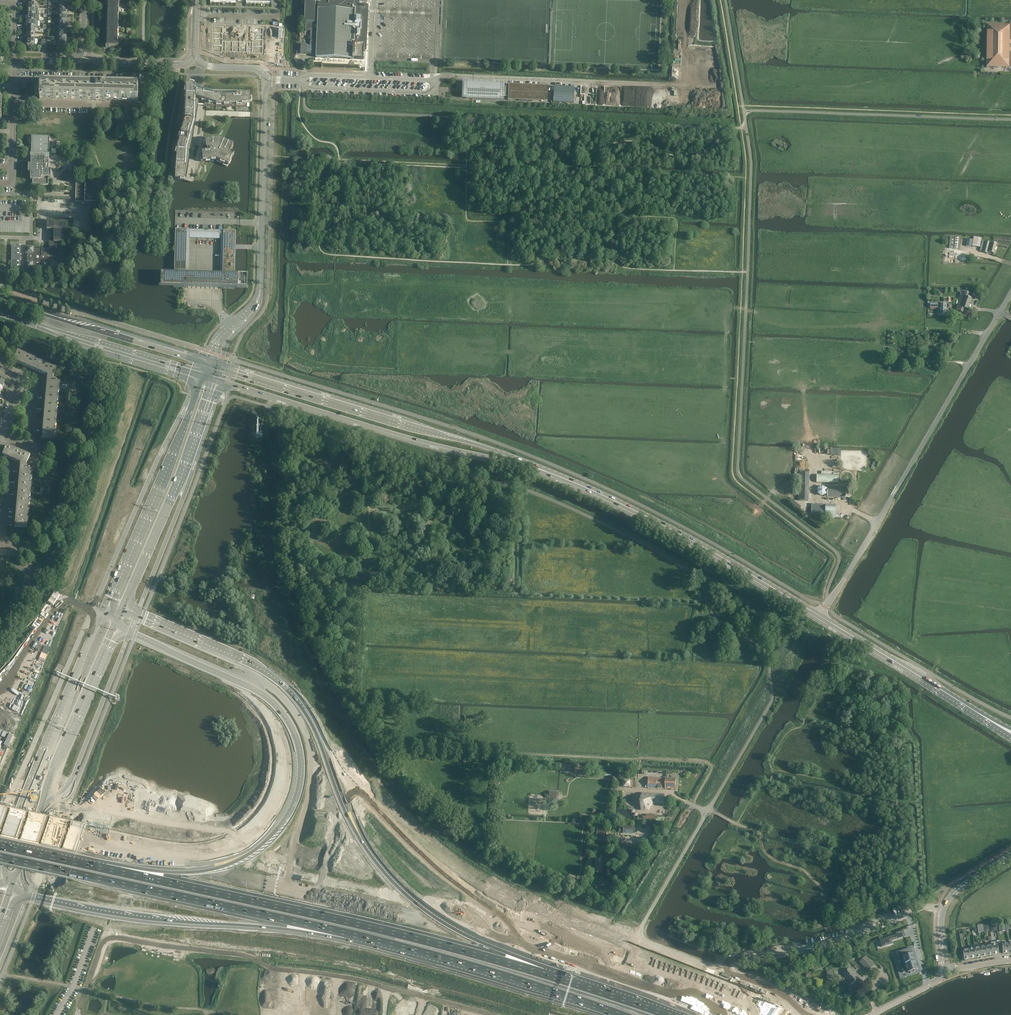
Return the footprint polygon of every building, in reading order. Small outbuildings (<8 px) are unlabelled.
[(118,14),(119,14),(119,10),(118,10),(119,6),(119,2),(119,0),(108,0),(107,47),(117,47),(118,47),(118,43),(117,43),(117,39),(118,39),(118,35),(118,30),(119,26),(118,26),(118,22),(119,22),(119,18),(118,18),(118,14)] [(363,59),(364,51),(365,51),(367,13),(366,13),(366,12),(366,11),(366,10),(366,9),(366,8),(368,8),(368,7),(366,7),(367,1),(360,1),(360,0),(303,0),(302,3),(305,3),(304,22),(305,22),(305,31),(310,31),(310,46),(307,46),(307,45),(301,44),(300,54),(307,54),(307,53),(309,53),(309,54),(312,54),(315,54),(316,54),(316,57),(363,59)] [(214,25),(213,52),(224,52),(224,51),(254,52),(254,53),(264,53),(265,27),(254,27),(254,42),(224,41),(225,26),(214,25)] [(987,25),(986,67),(1010,68),(1010,25),(987,25)] [(548,86),(539,85),(509,84),(509,85),(509,87),(503,86),(503,84),(463,82),(463,98),(466,98),(503,100),(503,97),(508,97),(508,100),(547,101),(548,86)] [(138,90),(130,89),(102,89),(102,85),(101,86),(92,86),(93,84),(92,84),(92,88),(40,87),(40,93),(38,93),(38,87),(35,87),(35,95),(40,95),(40,99),(92,100),(96,100),(101,100),(138,101),(138,90)] [(554,87),(553,102),(574,103),(574,87),(554,87)] [(216,160),(228,166),(232,156),(229,154),(233,146),(223,141),(219,140),(205,141),(205,139),(205,136),(203,136),(201,136),(202,129),(204,116),(206,116),(206,106),(247,107),(247,92),(204,91),(200,91),(181,91),(167,177),(169,177),(194,181),(197,162),(199,162),(203,162),(216,160)] [(31,165),(28,164),(28,172),(30,172),(30,180),(32,180),(33,180),(32,187),(35,187),(37,187),(41,187),(41,185),(48,186),(48,182),(48,178),(51,178),(51,170),(49,170),(49,160),(48,160),(48,158),(49,158),(49,154),(50,154),(49,154),(49,148),(51,148),(51,142),(49,142),(50,137),(47,137),(47,136),(31,136),(31,153),(30,153),(30,154),(31,154),(31,157),(31,165)] [(76,202),(96,203),(98,203),(98,202),(97,202),(98,181),(76,180),(76,181),(76,195),(76,202)] [(34,246),(26,246),(26,254),(27,254),(27,256),(29,256),(29,259),(30,259),(30,261),(26,261),(26,269),(33,269),(33,270),(34,270),(34,268),(41,268),(41,269),(49,269),(49,262),(48,262),(48,257),(56,257),(56,260),(64,260),(64,250),(64,249),(62,249),(62,242),(65,242),(64,242),(65,230),(68,230),(68,222),(60,222),(55,222),(55,221),(47,221),(47,229),(49,230),(49,235),(49,242),(49,249),(41,249),(34,249),(34,246)] [(187,230),(175,229),(173,274),(161,274),(161,286),(173,287),(187,287),(203,287),(221,288),(226,289),(234,289),(234,288),(247,289),(247,276),(235,276),(235,273),(235,249),(235,247),(235,245),(236,235),(236,231),(224,231),(223,246),(222,275),(204,275),(186,274),(187,238),(187,230)] [(220,231),(221,231),(189,230),(189,231),(190,231),(189,239),(190,239),(190,238),(219,239),(220,231)] [(950,236),(949,248),(959,249),(960,237),(950,236)] [(972,246),(980,247),(981,238),(974,237),(972,246)] [(966,246),(972,247),(972,241),(972,240),(968,239),(968,240),(967,240),(967,238),(964,238),(963,245),(966,245),(966,246)] [(986,242),(983,252),(987,254),(988,252),(994,253),(996,244),(986,242)] [(11,246),(11,270),(20,270),(21,246),(11,246)] [(962,291),(959,300),(970,304),(972,299),(968,298),(969,294),(962,291)] [(968,309),(970,304),(959,300),(956,310),(963,312),(964,308),(968,309)] [(14,362),(17,363),(30,369),(34,359),(18,352),(14,362)] [(46,376),(50,366),(34,359),(30,369),(46,376)] [(54,441),(59,379),(54,376),(57,369),(50,366),(46,376),(48,376),(48,378),(47,378),(43,433),(42,433),(42,440),(42,439),(54,440),(53,441),(54,441)] [(7,446),(3,456),(19,463),(23,453),(16,450),(17,449),(14,448),(14,449),(7,446)] [(32,465),(29,465),(28,465),(27,464),(30,456),(23,453),(19,463),(21,464),(21,465),(20,465),(20,466),(15,527),(15,526),(27,527),(26,528),(27,529),(32,472),(32,465)] [(798,501),(808,501),(809,473),(799,473),(798,501)] [(827,494),(828,489),(823,486),(818,489),(818,494),(823,497),(827,494)] [(843,488),(828,487),(828,489),(827,494),(827,497),(842,498),(843,498),(849,498),(849,488),(843,488)] [(826,504),(826,505),(812,504),(812,507),(810,507),(810,511),(811,511),(811,513),(817,514),(825,515),(825,518),(834,518),(835,517),(840,518),(840,512),(835,512),(835,505),(826,504)] [(622,787),(634,788),(634,779),(622,778),(622,787)] [(676,779),(667,778),(649,778),(648,788),(676,789),(676,779)] [(665,794),(642,793),(641,811),(648,811),(653,804),(665,804),(665,794)] [(890,936),(879,940),(882,947),(892,944),(890,936)] [(897,952),(896,952),(896,953),(898,959),(899,960),(899,959),(902,958),(904,963),(901,964),(901,965),(903,972),(904,972),(903,973),(905,973),(905,972),(907,972),(908,973),(910,972),(911,973),(915,972),(915,970),(918,969),(913,953),(912,953),(910,948),(909,948),(910,948),(906,949),(905,949),(906,950),(901,951),(897,952)] [(874,966),(868,959),(866,957),(860,962),(862,964),(868,971),(874,966)] [(857,986),(862,982),(862,981),(861,981),(859,979),(860,979),(855,974),(854,973),(850,968),(843,973),(850,981),(847,983),(852,990),(857,986)]
